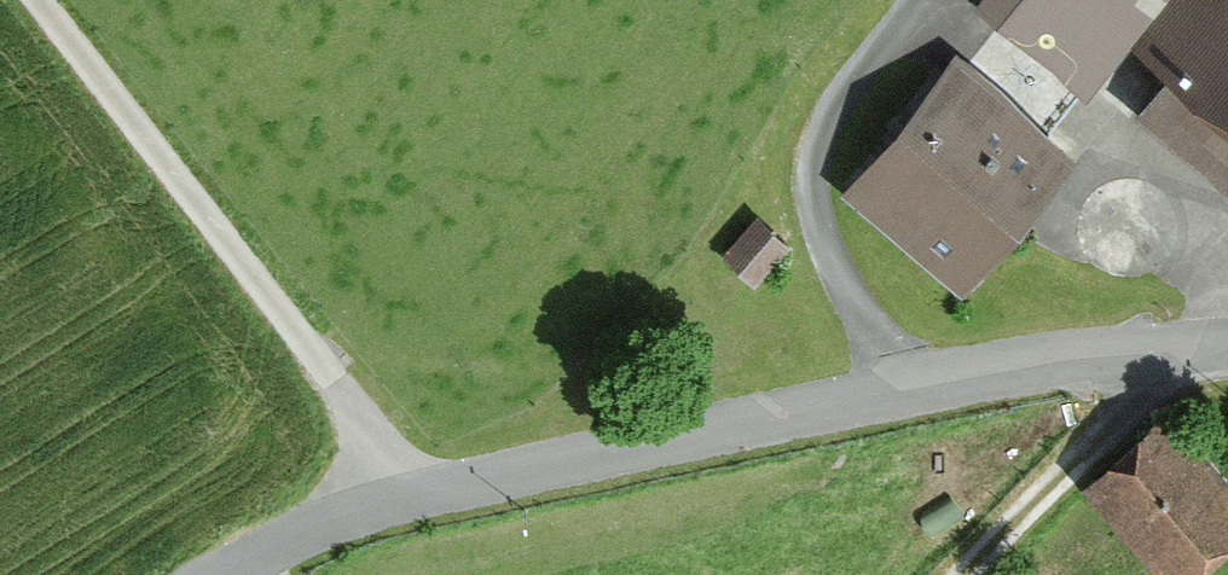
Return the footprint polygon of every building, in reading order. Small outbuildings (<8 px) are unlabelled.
[(962,14),(1071,102),(1114,50),(1150,80),(1121,115),(1227,201),(1227,0),(974,0),(962,14)] [(1057,156),(939,63),(831,199),(949,292),(1057,156)] [(774,252),(739,226),(708,268),(743,294),(774,252)] [(1153,419),(1071,489),(1145,574),(1170,574),(1227,526),(1227,507),(1153,419)]
